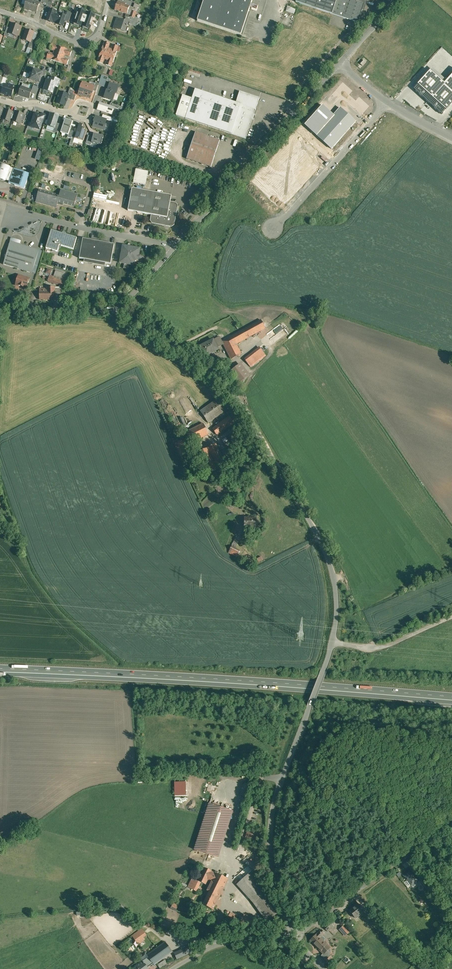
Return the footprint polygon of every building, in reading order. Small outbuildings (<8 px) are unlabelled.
[(40,3),(32,0),(32,2),(27,0),(24,8),(36,12),(40,3)] [(125,3),(119,0),(115,10),(127,14),(130,7),(124,4),(125,3)] [(197,21),(241,35),(250,9),(257,11),(258,7),(251,4),(253,0),(204,0),(197,21)] [(296,2),(315,8),(318,0),(297,0),(296,2)] [(315,8),(332,14),(337,0),(318,0),(315,8)] [(332,14),(358,22),(365,3),(361,2),(362,0),(337,0),(332,14)] [(56,12),(50,10),(46,20),(53,22),(55,23),(58,13),(56,13),(56,12)] [(66,16),(58,13),(55,23),(57,23),(57,24),(63,26),(65,21),(66,16)] [(80,24),(78,25),(83,32),(94,24),(89,17),(83,21),(80,24)] [(125,22),(119,20),(119,21),(117,21),(114,27),(116,28),(116,29),(125,32),(127,27),(128,27),(128,28),(130,24),(130,23),(125,21),(125,22)] [(21,27),(12,24),(10,28),(9,33),(17,36),(21,27)] [(34,32),(27,30),(23,40),(30,42),(31,39),(34,32)] [(111,50),(108,49),(110,43),(105,42),(103,46),(99,57),(98,62),(103,64),(105,58),(108,60),(106,65),(111,67),(113,62),(117,51),(119,46),(113,45),(111,50)] [(55,51),(54,54),(49,52),(47,58),(52,59),(52,60),(57,62),(62,47),(57,45),(57,46),(52,44),(50,49),(55,51)] [(67,49),(62,47),(57,62),(62,64),(62,63),(67,65),(69,60),(65,58),(66,55),(70,57),(72,51),(67,49)] [(42,72),(33,69),(30,79),(38,82),(38,81),(39,82),(40,81),(42,75),(43,72),(42,72)] [(187,74),(199,77),(200,73),(188,69),(187,74)] [(418,83),(446,109),(451,102),(451,73),(445,81),(431,69),(418,83)] [(99,83),(98,85),(105,88),(108,78),(102,76),(99,83)] [(51,82),(47,81),(44,90),(53,93),(54,89),(53,89),(54,86),(57,79),(53,78),(51,82)] [(5,85),(4,87),(2,93),(12,96),(15,88),(13,87),(14,87),(13,86),(9,84),(8,85),(8,86),(5,85)] [(110,84),(108,91),(115,94),(116,94),(119,87),(110,84)] [(88,86),(82,85),(79,95),(91,99),(93,91),(95,87),(94,87),(88,85),(88,86)] [(32,90),(22,87),(19,95),(29,98),(32,90)] [(236,103),(195,90),(192,100),(186,119),(226,132),(236,103)] [(108,91),(107,91),(104,98),(113,101),(115,94),(108,91)] [(68,95),(60,92),(56,103),(65,106),(67,98),(68,95)] [(259,98),(240,92),(236,103),(226,132),(246,139),(259,98)] [(177,116),(186,119),(192,100),(183,97),(177,116)] [(110,106),(100,103),(98,110),(112,115),(114,108),(110,106)] [(13,112),(6,110),(5,110),(3,116),(2,120),(9,122),(10,119),(13,113),(13,112)] [(23,114),(16,112),(15,114),(13,120),(13,121),(20,124),(21,120),(23,114)] [(41,116),(35,114),(32,123),(35,124),(34,128),(40,129),(42,123),(44,117),(41,116)] [(51,114),(47,126),(54,128),(55,128),(56,123),(59,117),(51,114)] [(102,118),(96,116),(94,121),(95,122),(93,126),(104,130),(106,125),(105,124),(107,120),(102,118)] [(73,121),(65,119),(61,132),(68,135),(70,130),(73,121)] [(83,125),(80,124),(75,138),(79,140),(79,139),(84,141),(87,132),(84,131),(85,128),(82,127),(83,125)] [(220,140),(196,132),(187,159),(211,167),(220,140)] [(104,136),(94,134),(93,137),(92,143),(101,145),(104,136)] [(33,159),(38,160),(41,150),(37,148),(33,159)] [(2,164),(0,170),(0,179),(5,181),(6,180),(10,167),(2,164)] [(10,167),(6,180),(10,181),(14,169),(10,167)] [(30,174),(14,169),(10,181),(9,183),(24,189),(30,174)] [(148,174),(136,171),(134,180),(146,182),(148,174)] [(172,196),(132,188),(128,210),(152,215),(151,220),(152,223),(166,225),(166,224),(170,225),(170,226),(171,226),(174,225),(174,223),(173,223),(174,219),(175,219),(177,206),(176,203),(170,202),(172,196)] [(78,195),(61,190),(59,195),(39,190),(36,202),(57,207),(58,203),(62,204),(62,203),(74,207),(78,195)] [(91,199),(104,202),(105,196),(92,193),(91,199)] [(77,238),(51,231),(46,249),(57,252),(59,245),(73,249),(77,238)] [(20,244),(21,242),(11,239),(10,241),(7,253),(36,262),(39,250),(20,244)] [(114,244),(83,239),(79,258),(111,264),(114,244)] [(130,247),(130,248),(127,248),(123,250),(123,253),(122,253),(120,254),(120,256),(121,258),(120,263),(124,264),(124,268),(128,269),(129,265),(134,266),(135,260),(138,261),(138,259),(140,259),(142,258),(141,256),(139,256),(139,253),(138,253),(139,249),(135,248),(134,247),(132,246),(130,247)] [(36,262),(7,253),(4,264),(32,273),(36,262)] [(67,275),(55,271),(53,277),(50,276),(48,282),(64,287),(67,275)] [(30,279),(19,275),(16,285),(20,286),(23,287),(27,288),(30,279)] [(47,287),(47,288),(40,289),(40,300),(55,299),(55,291),(55,287),(47,287)] [(222,341),(223,343),(231,359),(242,354),(237,344),(266,329),(262,321),(222,341)] [(213,340),(201,346),(206,356),(211,353),(218,349),(218,350),(218,349),(217,346),(223,343),(222,341),(221,338),(214,341),(213,340)] [(244,359),(250,367),(265,355),(259,347),(244,359)] [(247,377),(238,366),(230,372),(239,384),(247,377)] [(221,397),(200,411),(208,423),(229,408),(221,397)] [(229,417),(212,429),(217,435),(238,420),(231,409),(226,413),(229,417)] [(203,424),(186,432),(191,443),(209,434),(203,424)] [(184,439),(181,440),(180,437),(173,440),(182,460),(192,455),(184,439)] [(216,444),(199,452),(204,462),(221,454),(216,444)] [(221,454),(204,462),(208,472),(226,463),(221,454)] [(257,518),(244,518),(244,526),(256,527),(257,518)] [(238,535),(232,546),(235,548),(241,537),(238,535)] [(235,548),(232,546),(229,552),(237,557),(240,550),(235,548)] [(242,784),(238,794),(244,796),(248,786),(242,784)] [(231,811),(209,804),(195,850),(217,857),(231,811)] [(228,879),(205,867),(198,880),(198,881),(206,884),(208,880),(212,882),(224,888),(228,879)] [(411,870),(404,876),(408,880),(407,881),(411,886),(411,885),(412,886),(412,885),(413,887),(417,885),(415,883),(419,880),(411,870)] [(265,886),(252,871),(237,884),(250,899),(250,900),(254,903),(267,921),(279,912),(265,893),(262,890),(265,886)] [(198,882),(193,879),(189,887),(193,889),(195,885),(196,886),(198,882)] [(224,888),(212,882),(207,890),(210,892),(203,905),(213,909),(224,888)] [(358,904),(350,911),(355,918),(363,911),(358,904)] [(238,916),(231,912),(227,920),(234,923),(238,916)] [(255,920),(244,914),(243,918),(239,926),(250,931),(254,923),(255,920)] [(330,921),(324,927),(328,932),(334,926),(330,921)] [(344,926),(340,930),(344,934),(348,930),(344,926)] [(147,935),(142,928),(138,931),(143,937),(143,938),(147,935)] [(317,934),(310,941),(318,948),(324,942),(320,938),(325,933),(322,929),(317,934)] [(138,931),(132,936),(138,944),(145,940),(143,938),(143,937),(138,931)] [(166,942),(147,955),(150,959),(154,964),(154,965),(173,951),(166,942)] [(330,948),(324,942),(318,948),(324,954),(327,951),(330,948)] [(190,946),(180,950),(181,950),(175,953),(177,959),(192,952),(191,950),(190,946)] [(327,951),(324,954),(322,956),(326,960),(331,955),(327,951)] [(133,968),(148,968),(149,968),(148,967),(154,964),(150,959),(145,963),(143,961),(133,968)] [(165,960),(158,965),(161,968),(168,963),(165,960)]
